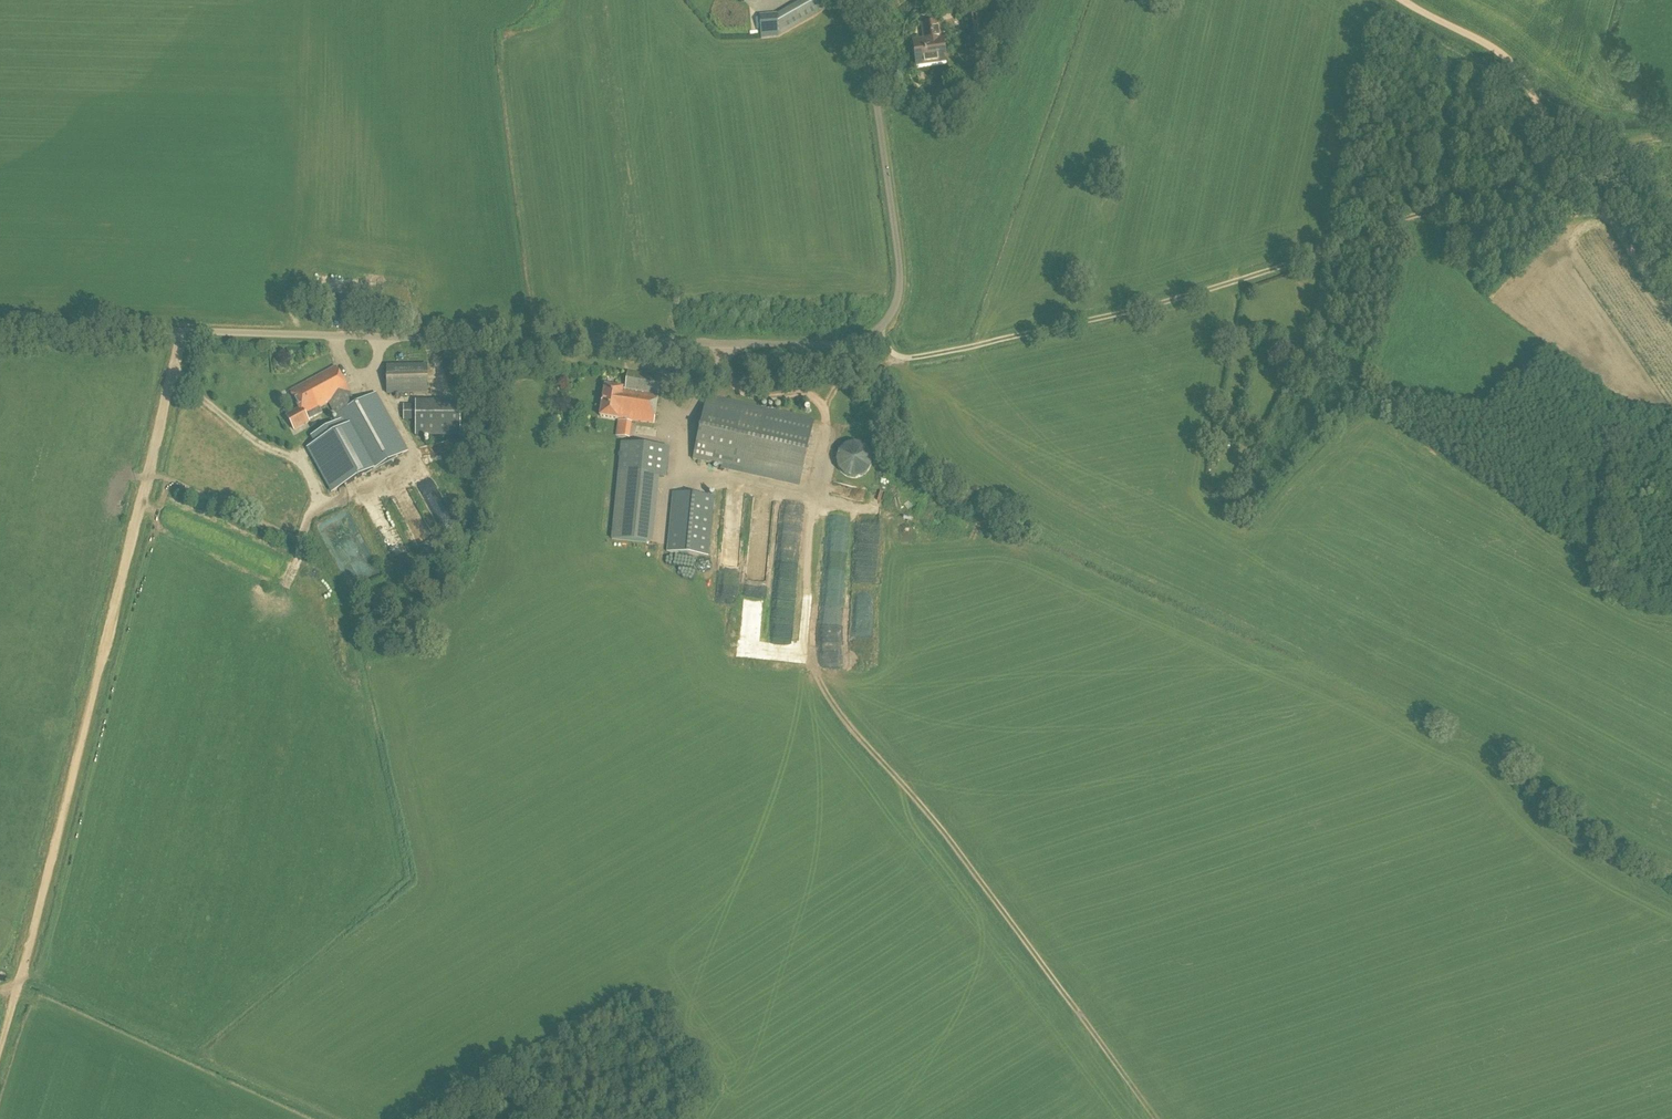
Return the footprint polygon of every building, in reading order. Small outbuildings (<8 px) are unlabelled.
[(826,10),(820,0),(801,0),(777,14),(777,13),(759,15),(761,39),(779,37),(826,10)] [(1004,0),(988,0),(990,10),(1005,8),(1004,0)] [(942,36),(940,22),(921,25),(923,39),(912,40),(916,67),(947,63),(943,36),(942,36)] [(387,394),(428,394),(428,364),(386,365),(387,394)] [(289,392),(298,409),(286,415),(293,429),(321,415),(319,412),(321,411),(320,408),(329,403),(336,416),(336,417),(337,420),(310,435),(315,443),(309,446),(333,491),(408,451),(376,393),(356,404),(349,392),(336,367),(289,392)] [(658,395),(661,377),(628,371),(625,389),(623,389),(605,386),(599,416),(618,419),(621,419),(634,421),(654,424),(658,395)] [(799,485),(812,427),(814,422),(707,398),(692,460),(752,473),(752,474),(799,485)] [(460,437),(461,403),(461,401),(415,401),(415,405),(403,405),(403,421),(415,421),(415,437),(460,437)] [(618,473),(667,478),(670,448),(621,443),(618,473)] [(838,452),(836,461),(838,470),(845,477),(854,479),(864,476),(870,469),(872,460),(870,451),(863,445),(854,443),(844,445),(838,452)] [(904,479),(896,485),(899,489),(907,483),(904,479)] [(708,556),(714,497),(672,493),(666,552),(708,556)] [(734,508),(750,507),(749,498),(733,499),(734,508)] [(730,513),(726,561),(743,563),(747,521),(748,521),(748,514),(730,513)]
